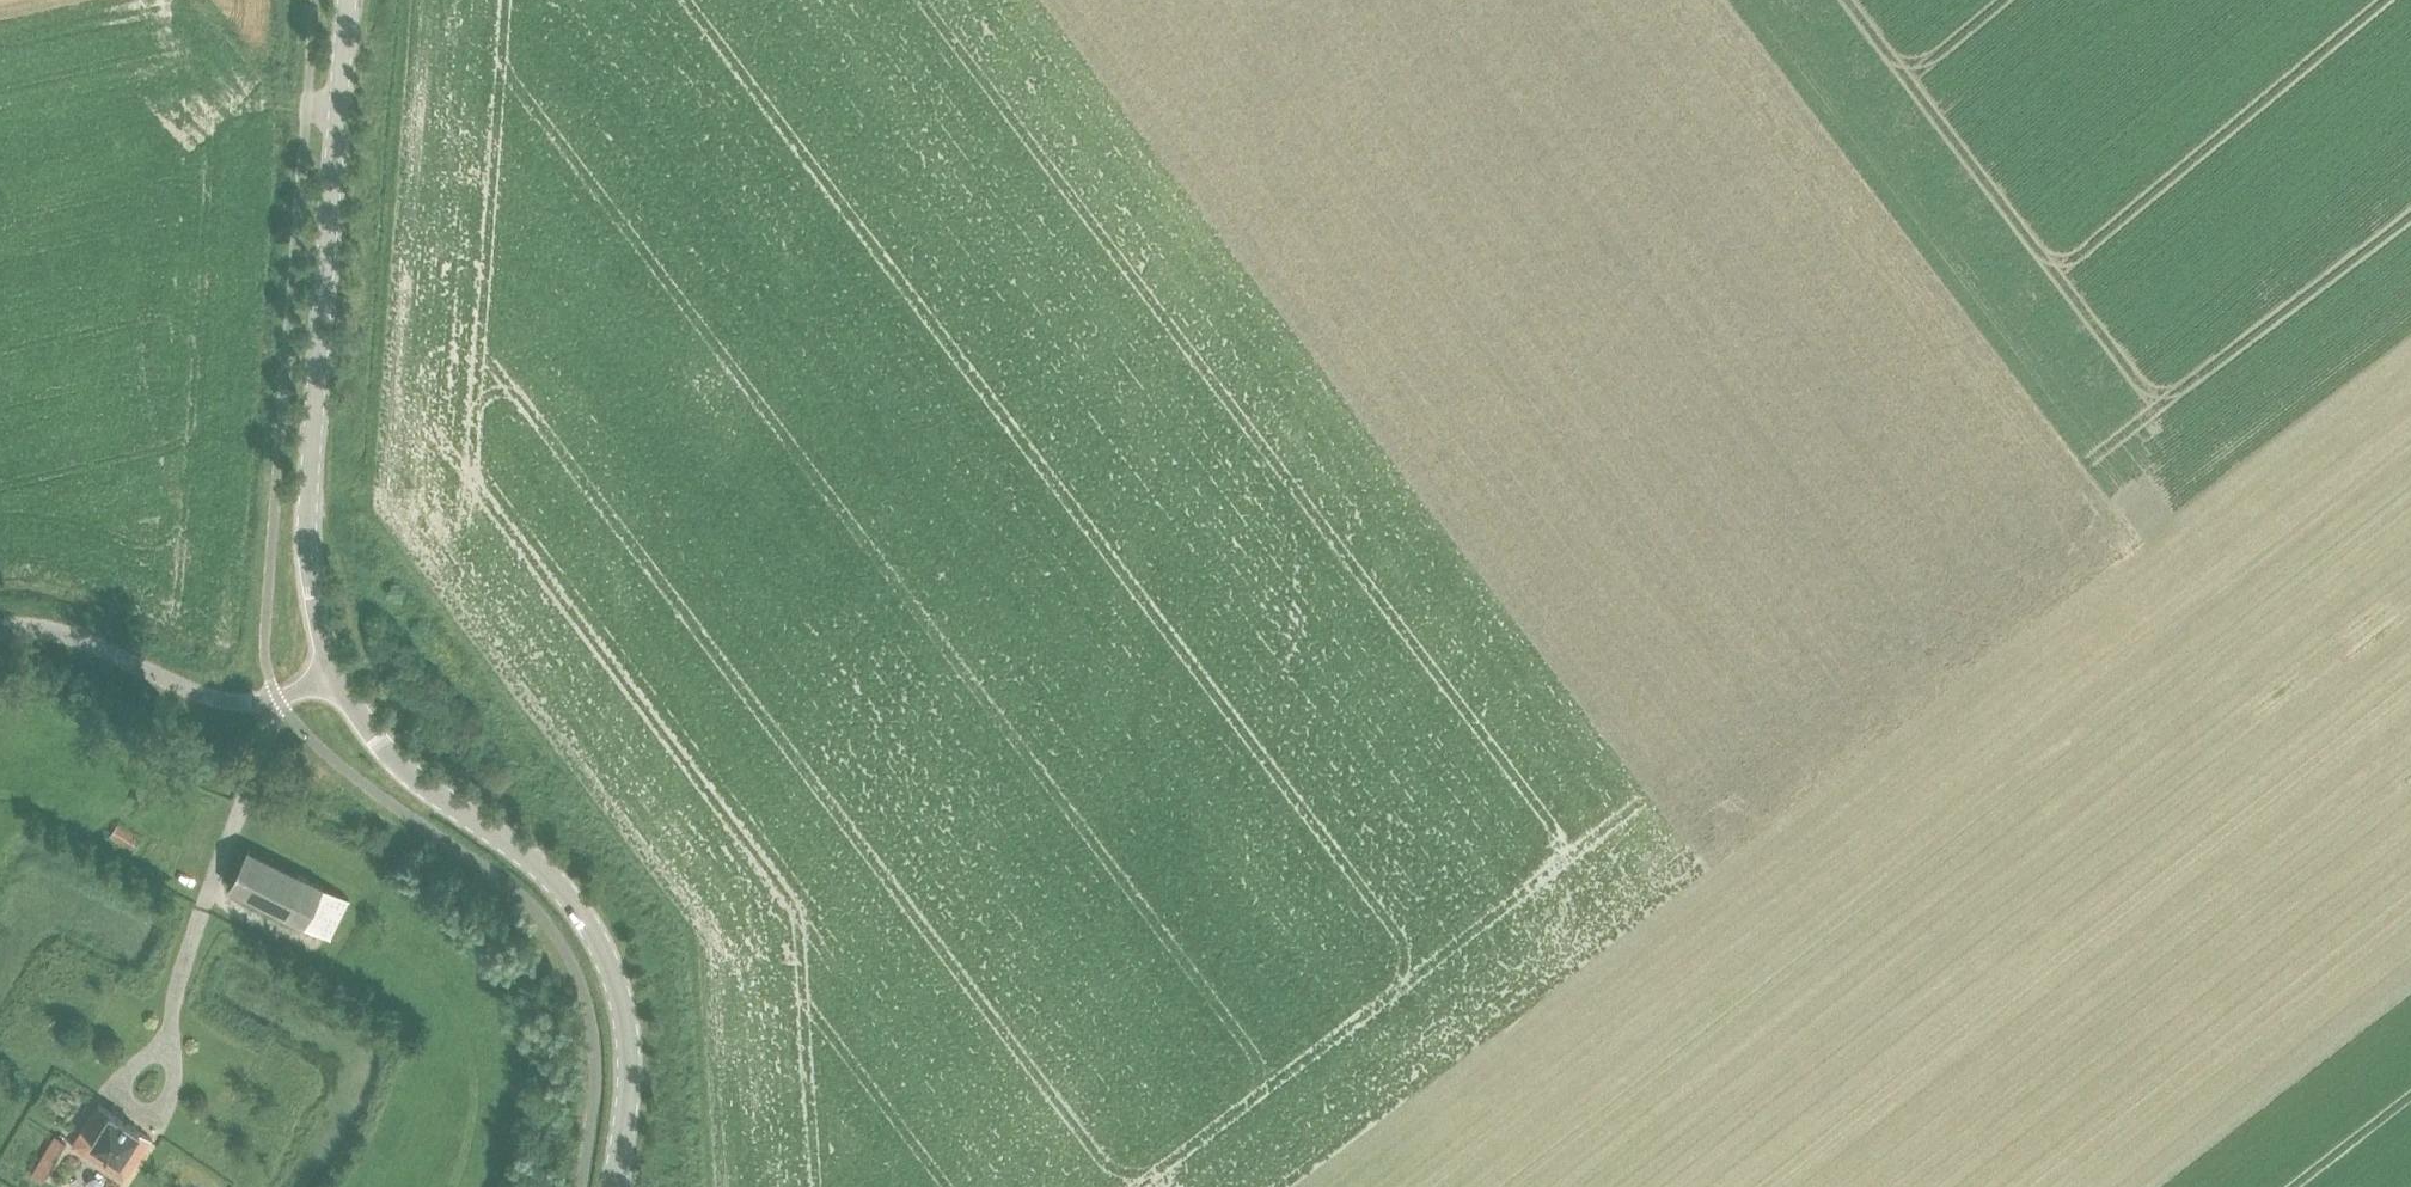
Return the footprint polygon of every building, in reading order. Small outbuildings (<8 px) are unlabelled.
[(119,823),(110,837),(133,852),(142,837),(119,823)] [(248,847),(229,885),(331,936),(350,898),(248,847)] [(126,1183),(153,1141),(96,1105),(70,1147),(126,1183)] [(55,1135),(33,1173),(43,1180),(66,1142),(55,1135)]
